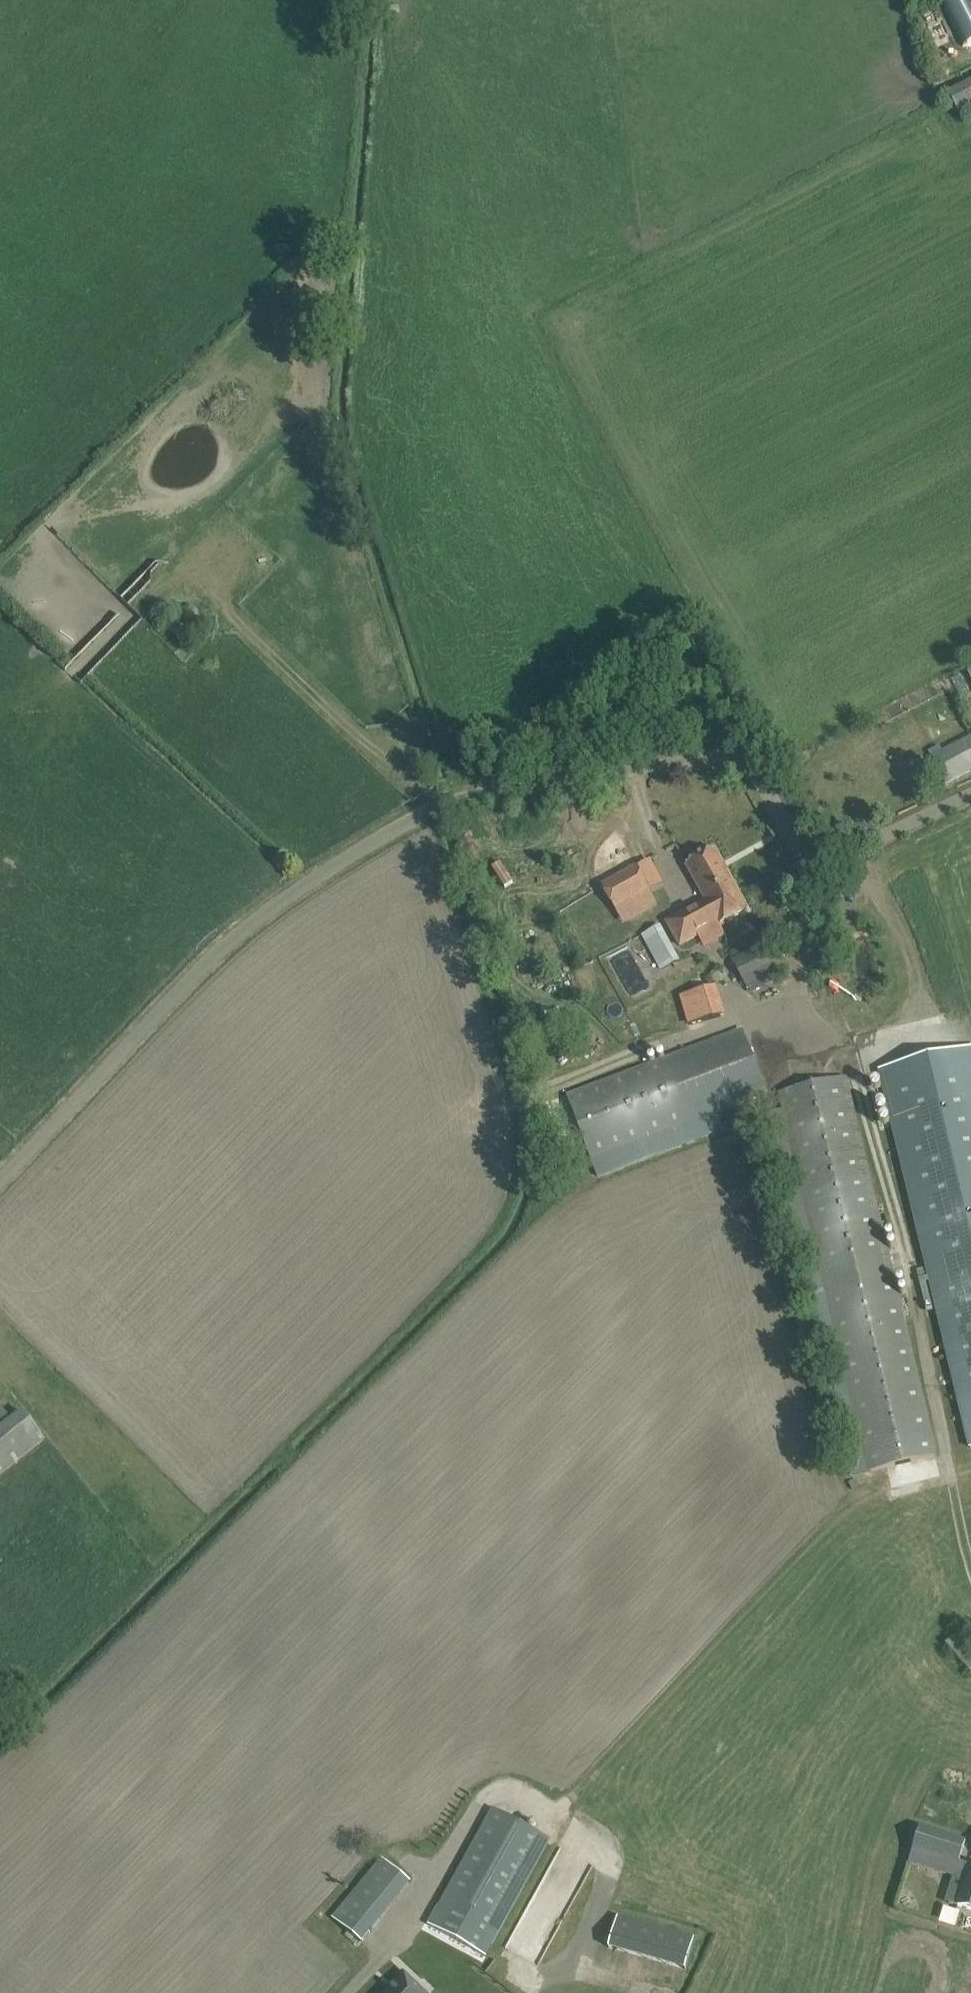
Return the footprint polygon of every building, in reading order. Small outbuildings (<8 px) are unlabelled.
[(950,93),(961,115),(970,110),(970,82),(950,93)] [(948,749),(945,743),(934,749),(937,754),(931,757),(945,784),(970,770),(970,737),(948,749)] [(686,865),(706,900),(709,907),(718,902),(714,894),(732,883),(714,849),(686,865)] [(637,865),(602,884),(616,911),(652,891),(637,865)] [(747,909),(732,883),(714,894),(718,902),(709,907),(706,900),(667,922),(680,946),(721,923),(747,909)] [(661,971),(678,962),(659,926),(642,935),(661,971)] [(761,944),(744,954),(733,960),(747,985),(775,969),(761,944)] [(704,1021),(721,1016),(713,987),(695,992),(704,1021)] [(743,1029),(567,1094),(592,1160),(768,1094),(743,1029)] [(882,1073),(970,1447),(970,1051),(882,1073)] [(845,1078),(781,1093),(871,1471),(935,1455),(845,1078)] [(44,1440),(21,1411),(0,1428),(0,1475),(44,1440)] [(432,1919),(429,1924),(486,1956),(550,1840),(493,1808),(432,1919)] [(959,1863),(966,1841),(919,1828),(913,1850),(959,1863)] [(382,1855),(333,1917),(364,1942),(413,1880),(382,1855)] [(970,1910),(970,1865),(963,1863),(957,1882),(965,1884),(958,1906),(970,1910)] [(687,1969),(696,1936),(619,1916),(610,1948),(687,1969)] [(403,1971),(384,1991),(386,1992),(426,1992),(403,1971)]
